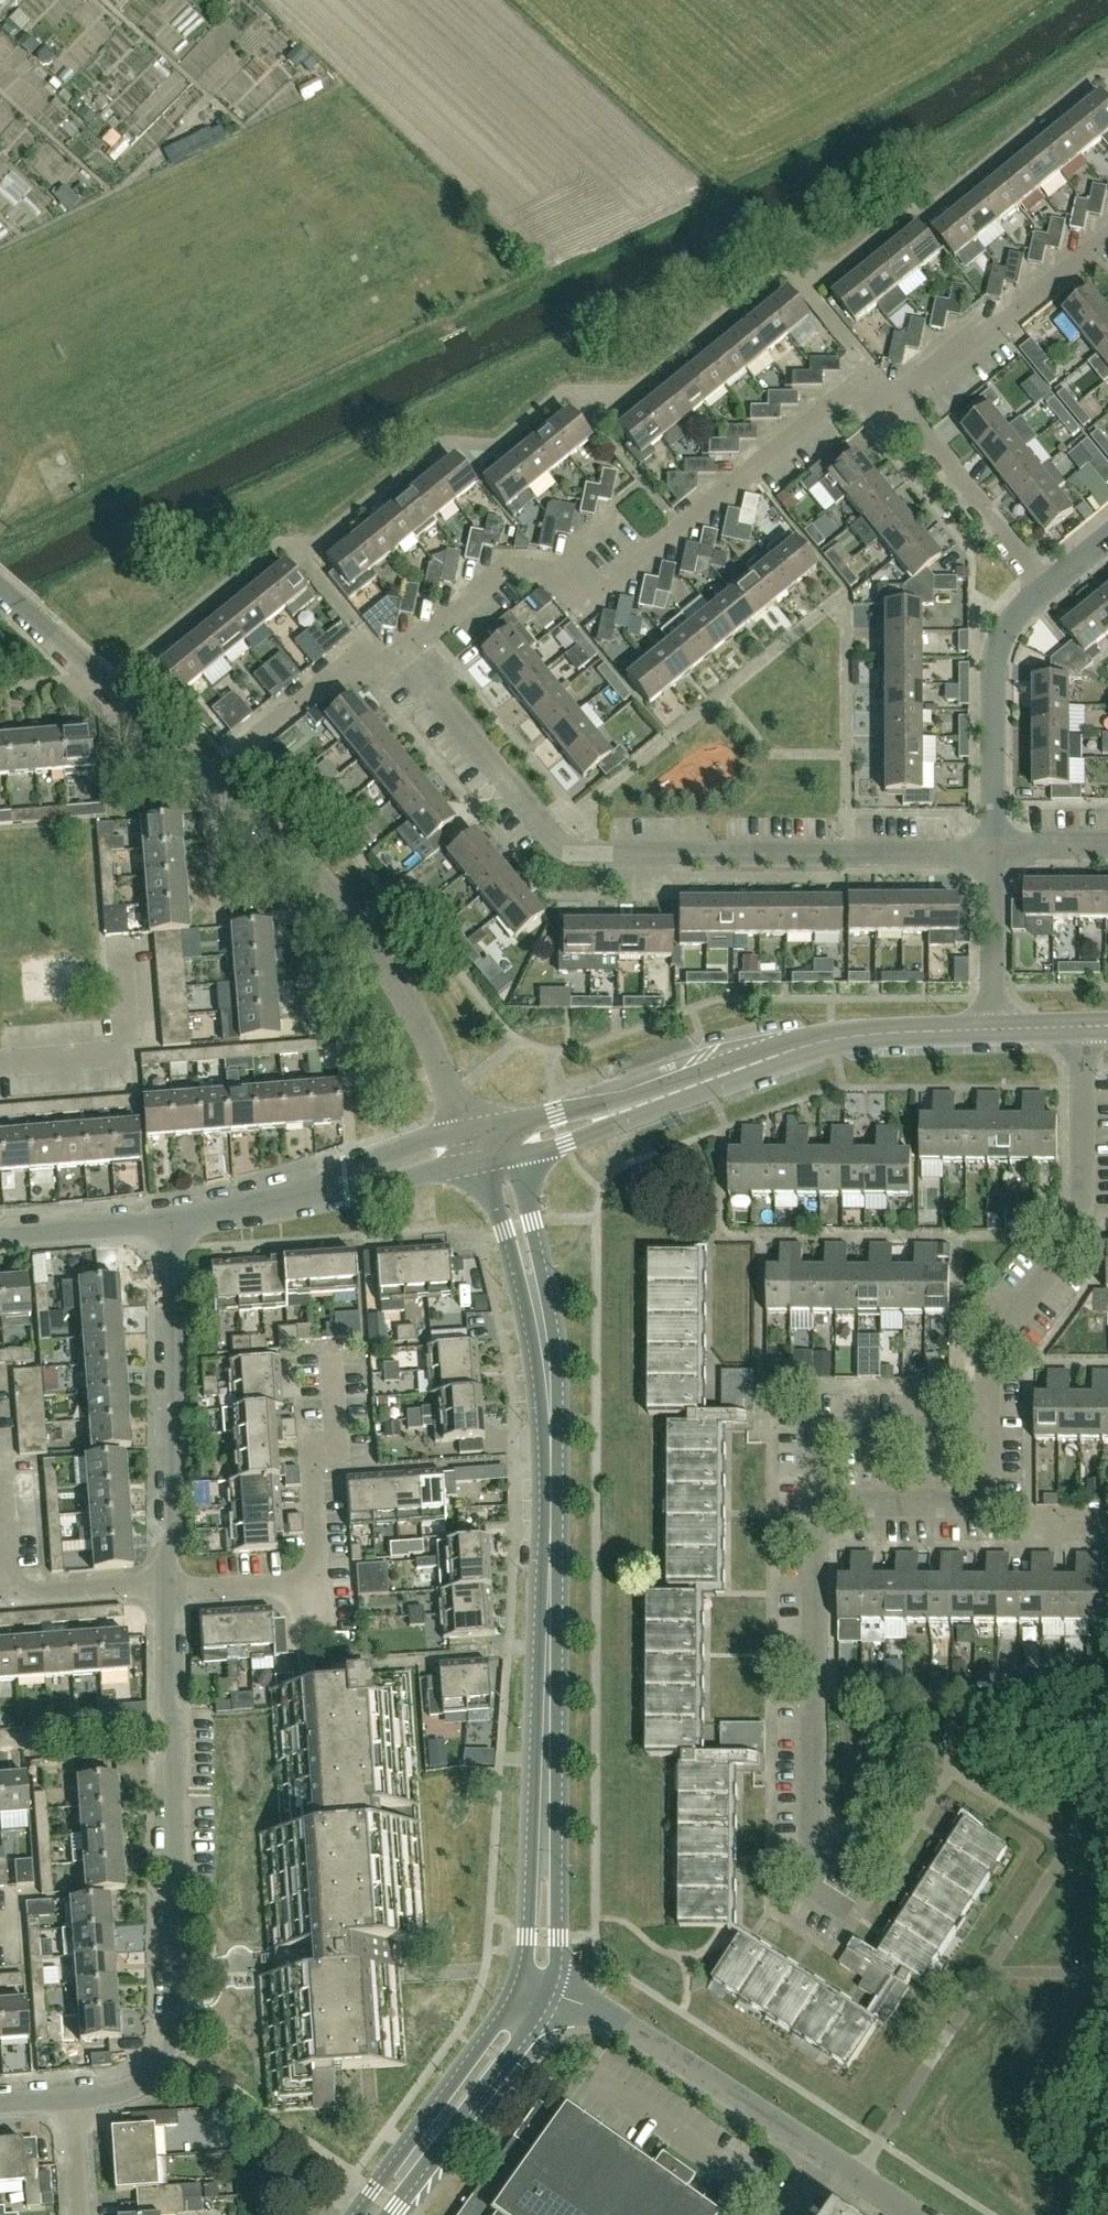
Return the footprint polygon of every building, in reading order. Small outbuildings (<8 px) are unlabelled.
[(12,0),(0,0),(0,12),(12,0)] [(257,26),(247,39),(264,51),(273,37),(257,26)] [(70,67),(89,47),(77,36),(58,56),(70,67)] [(302,88),(309,101),(330,89),(323,77),(302,88)] [(1103,139),(1107,145),(1107,102),(1102,95),(1081,113),(1103,140),(1103,139)] [(184,125),(196,112),(186,103),(174,116),(184,125)] [(1060,130),(1082,156),(1103,140),(1081,113),(1060,130)] [(82,137),(94,152),(107,141),(95,126),(82,137)] [(213,129),(170,151),(177,164),(220,143),(213,129)] [(1039,147),(1061,174),(1082,156),(1060,130),(1039,147)] [(124,137),(111,157),(122,164),(135,145),(124,137)] [(1019,164),(1040,190),(1061,174),(1039,147),(1019,164)] [(1019,164),(998,180),(1020,207),(1040,190),(1019,164)] [(1020,207),(998,180),(977,197),(999,224),(1020,207)] [(1091,202),(1088,214),(1102,217),(1107,190),(1107,188),(1094,186),(1091,202)] [(977,197),(956,215),(978,241),(999,224),(977,197)] [(1077,199),(1071,228),(1085,231),(1088,214),(1091,202),(1077,199)] [(978,241),(956,215),(935,232),(957,259),(978,241)] [(1053,219),(1049,236),(1047,247),(1060,250),(1066,222),(1053,219)] [(898,245),(920,271),(941,254),(920,227),(898,245)] [(1049,236),(1036,233),(1030,261),(1043,264),(1047,247),(1049,236)] [(920,271),(898,245),(877,261),(899,288),(920,271)] [(1012,253),(1008,270),(1006,282),(1019,285),(1025,256),(1012,253)] [(899,288),(877,261),(857,278),(879,305),(899,288)] [(988,296),(1002,299),(1006,282),(1008,270),(994,267),(988,296)] [(879,305),(857,278),(835,296),(857,322),(879,305)] [(954,285),(951,301),(949,314),(962,317),(968,287),(954,285)] [(765,309),(787,337),(808,319),(786,292),(765,309)] [(1082,334),(1107,314),(1107,310),(1093,292),(1066,314),(1082,334)] [(945,331),(949,314),(951,301),(937,299),(932,328),(945,331)] [(787,337),(765,309),(744,326),(766,354),(787,337)] [(1082,334),(1099,355),(1107,348),(1107,314),(1082,334)] [(913,319),(910,335),(907,348),(921,351),(926,322),(913,319)] [(766,354),(744,326),(723,343),(746,371),(766,354)] [(910,335),(896,333),(890,362),(904,364),(907,348),(910,335)] [(1021,350),(1038,371),(1050,361),(1033,340),(1021,350)] [(746,371),(723,343),(702,360),(724,388),(746,371)] [(1099,355),(1107,366),(1107,348),(1099,355)] [(840,358),(810,359),(810,373),(823,373),(840,373),(840,358)] [(724,388),(702,360),(681,377),(704,404),(724,388)] [(1050,361),(1038,371),(1051,386),(1059,380),(1046,365),(1050,361)] [(823,373),(810,373),(793,373),(793,387),(823,386),(823,373)] [(704,404),(681,377),(661,394),(683,421),(704,404)] [(964,431),(980,451),(1008,429),(991,409),(1001,401),(993,390),(969,408),(978,419),(964,431)] [(1058,396),(1072,412),(1079,405),(1066,390),(1058,396)] [(798,406),(798,392),(769,393),(769,407),(781,407),(798,406)] [(683,421),(661,394),(640,411),(662,438),(683,421)] [(1048,405),(1061,421),(1069,415),(1055,398),(1048,405)] [(1092,421),(1079,405),(1072,412),(1085,427),(1092,421)] [(781,407),(769,407),(751,407),(751,421),(781,420),(781,407)] [(662,438),(640,411),(619,428),(631,443),(626,447),(642,466),(656,454),(651,448),(662,438)] [(546,430),(569,457),(590,439),(568,413),(546,430)] [(1082,430),(1069,415),(1061,421),(1074,436),(1082,430)] [(756,441),(756,440),(756,426),(727,427),(727,440),(739,441),(756,441)] [(1008,429),(980,451),(997,472),(1024,450),(1008,429)] [(569,457),(546,430),(526,447),(548,474),(569,457)] [(1105,453),(1107,451),(1107,440),(1100,431),(1092,437),(1105,453)] [(739,441),(727,440),(709,441),(709,455),(739,454),(739,441)] [(1091,465),(1103,456),(1089,440),(1082,446),(1094,461),(1090,465),(1091,465)] [(548,474),(526,447),(505,464),(527,491),(548,474)] [(1041,471),(1024,450),(997,472),(1013,493),(1041,471)] [(846,498),(873,475),(856,454),(842,465),(833,454),(810,473),(813,478),(805,484),(810,491),(817,485),(834,506),(845,497),(846,498)] [(1103,456),(1091,465),(1090,465),(1066,485),(1081,490),(1085,488),(1093,497),(1091,499),(1101,511),(1107,505),(1107,488),(1107,486),(1107,463),(1103,456)] [(432,475),(454,503),(476,485),(453,457),(432,475)] [(685,474),(697,474),(714,474),(714,460),(685,460),(685,474)] [(527,491),(505,464),(484,482),(513,517),(523,509),(516,500),(527,491)] [(603,471),(600,487),(597,499),(611,502),(617,473),(603,471)] [(1041,471),(1013,493),(1030,514),(1058,492),(1041,471)] [(697,474),(685,474),(668,475),(668,489),(679,503),(697,488),(697,474)] [(454,503),(432,475),(411,492),(433,520),(454,503)] [(862,518),(863,518),(890,496),(873,475),(846,498),(862,518)] [(600,487),(586,484),(581,513),(594,516),(597,499),(600,487)] [(433,520),(411,492),(390,509),(413,537),(433,520)] [(1074,513),(1058,492),(1030,514),(1046,535),(1074,513)] [(739,524),(752,527),(758,498),(745,495),(742,512),(739,524)] [(863,518),(879,539),(907,516),(890,496),(863,518)] [(561,504),(558,521),(556,533),(570,536),(575,507),(561,504)] [(413,537),(390,509),(369,526),(392,554),(413,537)] [(736,541),(739,524),(742,512),(728,509),(722,538),(736,541)] [(488,516),(485,533),(483,545),(496,548),(502,519),(488,516)] [(924,537),(907,516),(879,539),(896,560),(924,537)] [(544,519),(539,547),(553,549),(556,533),(558,521),(544,519)] [(804,532),(817,548),(825,541),(812,525),(804,532)] [(392,554),(369,526),(348,543),(371,571),(392,554)] [(697,558),(711,561),(717,532),(703,529),(700,545),(697,558)] [(485,533),(472,531),(465,559),(479,562),(483,545),(485,533)] [(924,537),(896,560),(913,580),(903,588),(904,592),(934,592),(934,578),(927,569),(941,558),(924,537)] [(773,559),(795,586),(816,568),(794,541),(773,559)] [(371,571),(348,543),(327,561),(336,571),(329,577),(349,601),(377,578),(371,571)] [(694,575),(697,558),(700,545),(686,543),(681,572),(694,575)] [(824,556),(838,572),(845,567),(832,550),(824,556)] [(447,551),(444,568),(441,579),(455,582),(461,554),(447,551)] [(752,576),(774,603),(795,586),(773,559),(772,559),(766,552),(746,568),(752,576)] [(676,566),(662,563),(658,580),(656,593),(654,603),(668,606),(676,566)] [(284,564),(263,581),(293,618),(314,601),(284,564)] [(430,565),(424,593),(438,596),(441,579),(444,568),(430,565)] [(858,582),(845,567),(838,572),(851,588),(858,582)] [(731,592),(754,619),(774,603),(752,576),(731,592)] [(654,603),(656,593),(658,580),(645,578),(639,607),(652,609),(654,603)] [(263,581),(242,598),(264,625),(285,608),(292,618),(293,618),(263,581)] [(406,584),(402,601),(399,614),(413,616),(419,587),(406,584)] [(525,601),(537,616),(553,603),(541,588),(525,601)] [(754,619),(731,592),(711,609),(733,636),(754,619)] [(885,632),(920,632),(920,606),(934,606),(934,592),(904,592),(904,605),(885,605),(885,632)] [(1106,594),(1086,611),(1107,638),(1107,596),(1106,594)] [(242,598),(221,615),(244,642),(264,625),(242,598)] [(385,614),(383,626),(382,627),(396,630),(399,614),(402,601),(389,598),(385,614)] [(614,627),(628,630),(634,601),(620,598),(616,615),(614,627)] [(380,637),(382,627),(383,626),(385,614),(378,605),(364,616),(380,637)] [(690,626),(712,653),(733,636),(711,609),(690,626)] [(1086,611),(1065,627),(1076,641),(1064,651),(1083,674),(1095,664),(1087,655),(1107,638),(1086,611)] [(611,643),(614,627),(616,615),(603,612),(597,640),(611,643)] [(483,653),(500,674),(527,652),(536,645),(510,613),(488,632),(496,642),(483,653)] [(221,615),(201,632),(223,659),(244,642),(221,615)] [(636,616),(630,633),(643,637),(648,620),(636,616)] [(577,646),(584,640),(572,623),(564,629),(577,646)] [(324,656),(335,647),(317,624),(306,633),(324,656)] [(712,653),(690,626),(669,643),(691,670),(712,653)] [(201,632),(180,649),(202,676),(223,659),(201,632)] [(920,658),(920,632),(885,632),(885,658),(920,658)] [(959,653),(969,653),(969,632),(959,632),(959,653)] [(324,656),(306,633),(295,642),(314,665),(324,656)] [(577,672),(597,655),(584,640),(577,646),(564,656),(577,672)] [(691,670),(669,643),(648,660),(670,687),(691,670)] [(202,676),(180,649),(159,666),(181,693),(202,676)] [(1035,707),(1071,707),(1071,680),(1083,680),(1083,674),(1064,651),(1052,661),(1053,680),(1034,680),(1035,707)] [(527,652),(500,674),(517,695),(544,673),(527,652)] [(283,690),(294,681),(276,658),(264,667),(283,690)] [(920,685),(920,658),(885,658),(886,685),(920,685)] [(670,687),(648,660),(627,678),(649,705),(670,687)] [(597,670),(611,687),(618,681),(605,664),(597,670)] [(959,685),(969,685),(969,665),(959,665),(959,685)] [(283,690),(264,667),(254,675),(272,698),(283,690)] [(561,693),(544,673),(517,695),(533,715),(561,693)] [(631,696),(618,681),(611,687),(624,702),(631,696)] [(920,712),(920,685),(886,685),(886,712),(920,712)] [(959,705),(969,706),(969,685),(959,685),(959,705)] [(242,724),(253,715),(234,692),(223,701),(242,724)] [(550,736),(577,714),(561,693),(533,715),(550,736)] [(331,697),(308,716),(317,727),(326,720),(342,739),(370,717),(353,696),(339,708),(331,697)] [(213,710),(231,732),(242,724),(223,701),(213,710)] [(1035,734),(1071,733),(1071,707),(1035,707),(1035,734)] [(886,712),(886,739),(920,738),(920,712),(886,712)] [(594,735),(577,714),(550,736),(567,757),(594,735)] [(370,717),(342,739),(359,760),(387,738),(370,717)] [(959,738),(969,738),(969,717),(959,717),(959,738)] [(70,729),(60,730),(60,733),(63,771),(64,777),(93,775),(89,724),(70,726),(70,729)] [(43,731),(32,732),(36,774),(63,771),(60,733),(43,734),(43,731)] [(32,732),(32,735),(15,736),(15,733),(5,734),(8,776),(36,774),(32,732)] [(1035,761),(1071,760),(1071,733),(1035,734),(1035,761)] [(611,755),(594,735),(567,757),(584,777),(597,767),(606,778),(629,759),(620,748),(611,755)] [(387,738),(359,760),(376,781),(403,758),(387,738)] [(920,765),(920,738),(886,739),(886,765),(920,765)] [(959,758),(969,758),(969,738),(959,738),(959,758)] [(403,758),(376,781),(393,802),(420,779),(403,758)] [(1054,800),(1084,800),(1084,786),(1072,786),(1071,760),(1035,761),(1035,787),(1054,787),(1054,800)] [(920,791),(920,765),(886,765),(886,792),(903,792),(903,805),(933,805),(933,791),(920,791)] [(310,774),(323,790),(330,784),(317,768),(310,774)] [(420,779),(393,802),(410,822),(437,800),(420,779)] [(343,800),(330,784),(323,790),(335,806),(343,800)] [(437,800),(410,822),(427,843),(418,851),(426,861),(449,843),(440,832),(454,821),(437,800)] [(78,819),(94,818),(93,806),(77,808),(78,819)] [(63,820),(63,819),(62,807),(44,809),(45,821),(63,820)] [(350,809),(343,815),(356,832),(364,825),(350,809)] [(35,822),(34,810),(16,811),(17,823),(35,822)] [(143,849),(185,846),(182,846),(181,829),(184,829),(183,818),(180,818),(180,817),(140,821),(140,822),(141,822),(143,849)] [(376,841),(364,825),(356,832),(369,847),(376,841)] [(465,876),(492,854),(475,833),(448,855),(465,876)] [(111,852),(110,835),(97,836),(99,853),(111,852)] [(186,857),(185,846),(143,849),(145,877),(187,874),(187,873),(184,874),(183,857),(186,857)] [(509,874),(492,854),(465,876),(482,897),(509,874)] [(113,880),(112,863),(100,864),(101,881),(113,880)] [(189,901),(186,901),(185,885),(188,884),(187,874),(145,877),(148,905),(189,901)] [(526,895),(509,874),(482,897),(499,917),(526,895)] [(413,891),(427,907),(434,901),(421,885),(413,891)] [(1013,902),(1014,932),(1027,932),(1027,920),(1054,920),(1054,885),(1027,885),(1027,902),(1013,902)] [(1080,885),(1054,885),(1054,920),(1081,920),(1080,885)] [(1080,885),(1081,920),(1107,920),(1107,885),(1080,885)] [(115,908),(115,907),(114,890),(102,891),(103,909),(115,908)] [(526,895),(499,917),(516,938),(543,915),(526,895)] [(876,933),(876,898),(849,898),(849,933),(876,933)] [(903,933),(903,898),(876,898),(876,933),(903,933)] [(930,933),(930,898),(903,898),(903,933),(930,933)] [(955,945),(968,945),(970,945),(970,915),(956,915),(956,898),(930,898),(930,933),(955,933),(955,945)] [(190,912),(189,901),(148,905),(150,932),(149,932),(149,934),(154,933),(181,931),(189,930),(189,929),(187,912),(190,912)] [(447,917),(434,901),(427,907),(439,923),(447,917)] [(706,936),(706,901),(680,901),(680,936),(706,936)] [(733,936),(733,901),(706,901),(706,936),(733,936)] [(760,936),(760,901),(733,901),(733,936),(760,936)] [(786,936),(786,901),(760,901),(760,936),(786,936)] [(813,936),(813,901),(786,901),(786,936),(813,936)] [(813,936),(840,936),(840,901),(813,901),(813,936)] [(126,907),(115,908),(103,909),(105,937),(128,935),(126,907)] [(591,923),(564,923),(564,958),(591,958),(591,923)] [(591,923),(591,958),(618,958),(617,923),(591,923)] [(644,958),(644,923),(617,923),(618,958),(644,958)] [(644,923),(644,958),(671,958),(671,923),(644,923)] [(270,924),(230,927),(231,929),(233,956),(272,953),(271,936),(270,925),(270,924)] [(447,932),(460,949),(468,943),(454,926),(447,932)] [(182,946),(181,931),(154,933),(155,948),(182,946)] [(480,958),(468,943),(460,949),(473,964),(480,958)] [(155,948),(156,962),(184,960),(182,946),(155,948)] [(272,953),(233,956),(235,984),(274,981),(273,964),(272,953)] [(156,962),(157,976),(185,974),(184,960),(156,962)] [(1060,975),(1081,974),(1081,965),(1060,965),(1060,975)] [(1101,965),(1081,965),(1081,974),(1101,974),(1101,965)] [(158,990),(186,987),(185,974),(157,976),(158,990)] [(686,984),(707,984),(706,974),(686,974),(686,984)] [(706,974),(707,984),(728,984),(728,974),(706,974)] [(739,984),(760,984),(760,974),(739,974),(739,984)] [(760,974),(760,984),(780,984),(780,974),(760,974)] [(813,984),(813,974),(792,974),(792,984),(813,984)] [(833,974),(813,974),(813,984),(834,984),(833,974)] [(849,984),(870,984),(870,974),(849,974),(849,984)] [(903,984),(903,974),(881,974),(882,984),(903,984)] [(903,974),(903,984),(923,984),(923,974),(903,974)] [(274,981),(235,984),(236,984),(238,1011),(277,1008),(275,991),(274,981)] [(158,990),(159,1003),(187,1001),(186,987),(158,990)] [(570,1008),(591,1008),(591,999),(571,999),(570,1008)] [(612,999),(591,999),(591,1008),(612,1009),(612,999)] [(623,1008),(644,1008),(644,999),(623,999),(623,1008)] [(644,999),(644,1008),(664,1009),(664,999),(644,999)] [(160,1017),(188,1015),(187,1001),(159,1003),(160,1017)] [(277,1008),(238,1011),(238,1012),(240,1039),(239,1039),(240,1040),(279,1037),(279,1036),(277,1019),(277,1008)] [(160,1017),(162,1031),(189,1029),(188,1015),(160,1017)] [(163,1046),(190,1044),(189,1029),(162,1031),(163,1046)] [(307,1054),(308,1054),(325,1053),(324,1040),(306,1042),(307,1054)] [(297,1055),(296,1043),(279,1044),(280,1056),(297,1055)] [(269,1057),(269,1045),(251,1046),(252,1058),(269,1057)] [(241,1047),(223,1048),(225,1073),(243,1072),(241,1047)] [(214,1061),(213,1049),(196,1050),(197,1062),(214,1061)] [(187,1063),(186,1052),(186,1051),(168,1052),(169,1065),(187,1063)] [(141,1067),(142,1067),(159,1065),(158,1053),(140,1054),(141,1067)] [(310,1086),(313,1128),(313,1125),(330,1124),(330,1127),(341,1126),(341,1124),(342,1123),(339,1084),(337,1084),(310,1086)] [(303,1129),(313,1128),(310,1086),(282,1088),(286,1130),(286,1127),(302,1126),(303,1129)] [(258,1132),(258,1129),(275,1128),(275,1131),(286,1130),(282,1088),(255,1091),(258,1132)] [(247,1133),(258,1132),(255,1091),(227,1093),(230,1134),(231,1134),(230,1131),(247,1130),(247,1133)] [(230,1134),(227,1093),(199,1095),(203,1136),(203,1133),(219,1132),(220,1135),(230,1134)] [(921,1162),(945,1162),(945,1093),(934,1093),(934,1117),(921,1117),(921,1162)] [(945,1093),(945,1162),(967,1162),(967,1118),(955,1118),(955,1093),(945,1093)] [(967,1162),(990,1162),(990,1093),(979,1093),(979,1118),(967,1118),(967,1162)] [(990,1093),(990,1162),(1012,1162),(1012,1118),(1000,1118),(1000,1093),(990,1093)] [(1012,1162),(1034,1162),(1034,1093),(1024,1093),(1024,1118),(1012,1118),(1012,1162)] [(1034,1093),(1034,1162),(1058,1162),(1058,1117),(1045,1117),(1045,1094),(1034,1093)] [(192,1137),(203,1136),(199,1095),(172,1097),(175,1139),(175,1136),(192,1134),(192,1137)] [(136,1108),(135,1096),(117,1097),(118,1109),(136,1108)] [(164,1139),(175,1139),(172,1097),(144,1099),(144,1098),(143,1099),(146,1138),(147,1138),(164,1136),(164,1139)] [(91,1112),(108,1110),(107,1098),(90,1099),(91,1112)] [(63,1114),(80,1112),(79,1100),(62,1102),(63,1114)] [(35,1116),(52,1115),(53,1115),(52,1102),(34,1104),(35,1116)] [(7,1118),(25,1117),(24,1105),(6,1106),(7,1118)] [(140,1162),(141,1162),(138,1122),(136,1122),(120,1124),(119,1121),(109,1122),(112,1164),(140,1161),(140,1162)] [(84,1166),(112,1164),(109,1122),(108,1122),(109,1125),(92,1126),(92,1123),(81,1124),(84,1166)] [(57,1168),(84,1166),(81,1124),(81,1127),(64,1128),(64,1125),(53,1126),(57,1168)] [(29,1170),(57,1168),(53,1126),(53,1129),(37,1131),(36,1128),(26,1129),(29,1170)] [(730,1196),(754,1196),(754,1128),(743,1128),(743,1151),(730,1151),(730,1196)] [(754,1196),(776,1197),(776,1152),(764,1152),(764,1128),(754,1128),(754,1196)] [(776,1197),(798,1197),(799,1128),(788,1128),(788,1152),(776,1152),(776,1197)] [(798,1197),(821,1197),(821,1152),(809,1152),(809,1128),(799,1128),(798,1197)] [(821,1197),(843,1197),(843,1128),(833,1128),(833,1152),(821,1152),(821,1197)] [(843,1197),(866,1197),(866,1153),(854,1152),(854,1128),(843,1128),(843,1197)] [(866,1197),(888,1197),(888,1128),(878,1128),(878,1153),(866,1153),(866,1197)] [(888,1128),(888,1197),(912,1197),(912,1151),(899,1151),(899,1128),(888,1128)] [(29,1170),(26,1129),(25,1129),(25,1132),(9,1133),(9,1130),(0,1131),(0,1157),(1,1173),(29,1170)] [(769,1313),(793,1313),(793,1245),(782,1244),(782,1268),(769,1268),(769,1313)] [(793,1313),(815,1313),(815,1269),(804,1269),(804,1245),(793,1245),(793,1313)] [(815,1313),(838,1313),(838,1245),(827,1245),(827,1269),(815,1269),(815,1313)] [(838,1313),(860,1313),(860,1269),(848,1269),(849,1245),(838,1245),(838,1313)] [(860,1313),(882,1314),(883,1245),(872,1245),(872,1269),(860,1269),(860,1313)] [(905,1314),(905,1270),(893,1269),(893,1245),(883,1245),(882,1314),(905,1314)] [(905,1314),(927,1314),(928,1245),(917,1245),(917,1270),(905,1270),(905,1314)] [(951,1314),(951,1269),(938,1268),(938,1245),(928,1245),(927,1314),(951,1314)] [(450,1259),(449,1246),(425,1248),(429,1299),(452,1297),(451,1274),(464,1273),(463,1258),(450,1259)] [(429,1299),(425,1248),(401,1249),(405,1300),(429,1299)] [(406,1312),(405,1300),(401,1249),(377,1251),(381,1314),(406,1312)] [(698,1426),(690,1426),(670,1426),(669,1586),(726,1586),(726,1573),(718,1573),(718,1554),(726,1554),(726,1542),(718,1542),(718,1522),(726,1523),(726,1510),(719,1510),(719,1490),(726,1490),(726,1479),(719,1479),(719,1459),(727,1459),(727,1447),(719,1447),(719,1426),(749,1426),(749,1416),(755,1416),(756,1371),(723,1371),(722,1414),(706,1414),(706,1403),(698,1402),(698,1383),(706,1383),(707,1371),(698,1371),(698,1352),(707,1352),(707,1340),(699,1340),(699,1320),(707,1320),(707,1308),(699,1308),(699,1289),(708,1289),(707,1276),(699,1276),(699,1257),(708,1257),(708,1249),(684,1249),(684,1255),(651,1254),(650,1340),(650,1415),(698,1416),(698,1426)] [(358,1295),(355,1253),(331,1255),(334,1296),(358,1295)] [(334,1296),(331,1255),(308,1256),(310,1298),(334,1296)] [(310,1298),(308,1256),(284,1258),(286,1300),(310,1298)] [(286,1300),(284,1258),(260,1259),(263,1311),(287,1309),(286,1300)] [(263,1311),(260,1259),(236,1261),(240,1312),(263,1311)] [(240,1312),(236,1261),(212,1263),(215,1314),(240,1312)] [(0,1277),(0,1303),(1,1319),(29,1317),(29,1318),(30,1317),(27,1278),(26,1278),(9,1279),(9,1277),(0,1277)] [(68,1311),(81,1310),(123,1307),(120,1307),(118,1290),(121,1290),(120,1279),(118,1279),(65,1283),(68,1311)] [(36,1303),(48,1302),(47,1285),(35,1286),(36,1303)] [(1094,1290),(1094,1315),(1107,1315),(1107,1290),(1094,1290)] [(123,1318),(123,1307),(81,1310),(83,1338),(125,1335),(122,1335),(120,1318),(123,1318)] [(49,1313),(37,1314),(38,1331),(50,1330),(49,1313)] [(337,1338),(336,1323),(326,1324),(327,1338),(337,1338)] [(336,1323),(337,1338),(360,1337),(359,1323),(345,1324),(345,1323),(336,1323)] [(311,1326),(288,1327),(290,1342),(312,1341),(311,1326)] [(408,1341),(407,1326),(397,1327),(398,1340),(398,1341),(408,1341)] [(407,1326),(408,1341),(416,1340),(416,1339),(415,1326),(407,1326)] [(290,1342),(288,1327),(278,1328),(278,1343),(290,1342)] [(388,1343),(387,1327),(368,1329),(369,1345),(388,1343)] [(431,1333),(432,1346),(467,1344),(466,1330),(431,1333)] [(125,1346),(125,1335),(83,1338),(85,1366),(127,1363),(127,1362),(124,1363),(123,1346),(125,1346)] [(250,1337),(242,1338),(243,1352),(251,1352),(250,1337)] [(232,1353),(243,1352),(242,1338),(231,1338),(232,1353)] [(39,1341),(40,1359),(52,1358),(51,1340),(39,1341)] [(426,1346),(428,1370),(479,1366),(478,1343),(467,1344),(432,1346),(426,1346)] [(32,1361),(32,1360),(31,1349),(14,1351),(15,1363),(32,1361)] [(881,1378),(881,1349),(858,1349),(858,1378),(881,1378)] [(282,1383),(281,1359),(230,1362),(231,1386),(282,1383)] [(815,1378),(829,1378),(829,1359),(815,1359),(815,1378)] [(815,1378),(815,1360),(799,1360),(799,1378),(815,1378)] [(127,1363),(85,1366),(87,1393),(129,1390),(126,1390),(125,1373),(128,1373),(127,1363)] [(384,1373),(399,1372),(398,1363),(384,1364),(384,1373)] [(479,1366),(428,1370),(430,1395),(481,1391),(479,1366)] [(58,1386),(57,1368),(13,1371),(14,1385),(42,1383),(42,1387),(58,1386)] [(1037,1439),(1060,1439),(1061,1371),(1050,1371),(1050,1394),(1037,1394),(1037,1439)] [(1061,1371),(1060,1439),(1083,1439),(1083,1395),(1071,1395),(1071,1371),(1061,1371)] [(1083,1439),(1105,1439),(1106,1371),(1095,1371),(1095,1395),(1083,1395),(1083,1439)] [(399,1372),(384,1373),(385,1381),(399,1381),(399,1372)] [(204,1388),(218,1387),(217,1378),(203,1379),(204,1388)] [(14,1385),(15,1399),(43,1397),(42,1387),(42,1383),(14,1385)] [(282,1383),(231,1386),(233,1410),(276,1407),(284,1407),(283,1398),(282,1383)] [(218,1387),(204,1388),(204,1397),(218,1396),(218,1387)] [(130,1401),(129,1390),(87,1393),(89,1421),(131,1418),(128,1418),(127,1401),(130,1401)] [(407,1411),(408,1420),(442,1418),(483,1415),(481,1391),(430,1395),(440,1394),(441,1406),(421,1408),(421,1410),(407,1411)] [(15,1399),(16,1413),(44,1411),(43,1397),(15,1399)] [(380,1399),(380,1410),(400,1409),(399,1398),(380,1399)] [(234,1434),(277,1431),(276,1407),(233,1410),(234,1434)] [(45,1424),(44,1411),(16,1413),(17,1427),(45,1424)] [(212,1412),(211,1425),(230,1425),(230,1412),(212,1412)] [(442,1418),(408,1420),(408,1430),(423,1429),(423,1427),(434,1426),(435,1443),(459,1441),(460,1454),(484,1452),(483,1439),(484,1439),(483,1415),(442,1418)] [(132,1429),(131,1418),(89,1421),(91,1448),(91,1449),(91,1450),(131,1447),(131,1446),(130,1446),(129,1429),(132,1429)] [(282,1430),(296,1429),(296,1420),(281,1421),(282,1430)] [(18,1440),(46,1438),(45,1424),(17,1427),(18,1440)] [(296,1429),(282,1430),(282,1438),(297,1438),(297,1432),(296,1429)] [(282,1430),(277,1431),(234,1434),(236,1458),(279,1455),(278,1446),(283,1446),(282,1438),(282,1430)] [(18,1440),(20,1455),(47,1453),(46,1438),(18,1440)] [(129,1483),(126,1483),(125,1466),(128,1466),(127,1455),(125,1455),(125,1454),(85,1457),(85,1459),(87,1486),(129,1483)] [(279,1455),(236,1458),(237,1481),(280,1478),(285,1478),(285,1468),(284,1465),(279,1466),(279,1455)] [(285,1468),(285,1478),(299,1477),(299,1467),(285,1468)] [(486,1481),(485,1468),(454,1470),(454,1473),(443,1473),(442,1471),(417,1473),(422,1524),(446,1523),(444,1497),(457,1496),(456,1483),(486,1481)] [(57,1489),(57,1488),(56,1471),(44,1472),(45,1489),(57,1489)] [(393,1475),(398,1526),(422,1524),(417,1473),(393,1475)] [(371,1477),(374,1528),(398,1526),(393,1475),(379,1476),(371,1477)] [(299,1477),(285,1478),(286,1486),(300,1485),(299,1477)] [(346,1478),(351,1529),(374,1528),(371,1477),(346,1478)] [(230,1506),(282,1503),(280,1478),(237,1481),(229,1481),(230,1506)] [(1087,1482),(1087,1504),(1102,1504),(1101,1481),(1087,1482)] [(130,1494),(129,1483),(87,1486),(89,1514),(131,1511),(131,1510),(128,1511),(127,1494),(130,1494)] [(59,1516),(58,1499),(46,1500),(47,1517),(59,1516)] [(232,1529),(283,1525),(282,1503),(230,1506),(232,1529)] [(80,1542),(91,1541),(133,1538),(130,1538),(129,1522),(132,1521),(131,1511),(89,1514),(90,1528),(79,1529),(80,1542)] [(288,1516),(289,1525),(303,1524),(302,1515),(288,1516)] [(303,1524),(289,1525),(289,1534),(304,1533),(303,1524)] [(233,1553),(285,1550),(283,1525),(232,1529),(233,1553)] [(61,1544),(60,1526),(48,1527),(49,1545),(61,1544)] [(134,1549),(133,1538),(91,1541),(94,1569),(93,1569),(93,1570),(133,1567),(133,1566),(132,1566),(131,1549),(134,1549)] [(438,1567),(489,1564),(488,1539),(436,1543),(437,1557),(416,1559),(417,1569),(438,1567)] [(423,1542),(399,1544),(400,1559),(409,1558),(409,1557),(424,1555),(423,1542)] [(400,1559),(399,1544),(389,1545),(390,1560),(400,1559)] [(361,1546),(352,1547),(352,1561),(362,1560),(361,1546)] [(62,1554),(51,1555),(50,1555),(51,1573),(63,1572),(62,1554)] [(863,1622),(863,1554),(853,1554),(853,1577),(840,1577),(840,1633),(863,1633),(863,1622)] [(874,1554),(863,1554),(863,1622),(886,1622),(886,1578),(874,1578),(874,1554)] [(908,1622),(908,1554),(898,1554),(898,1578),(886,1578),(886,1622),(908,1622)] [(919,1554),(908,1554),(908,1622),(931,1622),(931,1578),(919,1578),(919,1554)] [(953,1622),(953,1554),(943,1554),(943,1578),(931,1578),(931,1622),(953,1622)] [(964,1554),(953,1554),(953,1622),(976,1622),(976,1578),(964,1578),(964,1554)] [(999,1622),(999,1554),(988,1554),(988,1578),(976,1578),(976,1622),(999,1622)] [(1010,1554),(999,1554),(999,1622),(1022,1622),(1022,1578),(1010,1578),(1010,1554)] [(1044,1622),(1044,1554),(1033,1554),(1033,1578),(1022,1578),(1022,1622),(1044,1622)] [(1055,1554),(1044,1554),(1044,1622),(1067,1622),(1067,1578),(1055,1578),(1055,1554)] [(1089,1622),(1089,1554),(1078,1554),(1078,1578),(1067,1578),(1067,1622),(1089,1622)] [(1089,1554),(1089,1622),(1107,1622),(1107,1577),(1100,1577),(1100,1554),(1089,1554)] [(389,1593),(387,1562),(356,1565),(358,1596),(389,1593)] [(440,1591),(491,1587),(489,1564),(438,1567),(440,1591)] [(441,1615),(493,1611),(491,1587),(440,1591),(441,1615)] [(683,1770),(681,1770),(680,1927),(738,1927),(738,1915),(730,1915),(730,1895),(738,1895),(738,1882),(730,1882),(730,1864),(738,1864),(738,1851),(731,1851),(731,1831),(738,1832),(738,1818),(731,1818),(732,1799),(739,1799),(739,1787),(732,1787),(732,1767),(762,1767),(762,1756),(767,1756),(767,1724),(721,1723),(721,1754),(705,1754),(705,1743),(697,1743),(697,1724),(705,1724),(705,1711),(697,1711),(697,1692),(705,1692),(705,1679),(698,1679),(698,1661),(706,1661),(706,1648),(698,1648),(698,1628),(706,1628),(706,1616),(698,1616),(698,1595),(649,1594),(648,1755),(683,1755),(683,1770)] [(124,1618),(123,1606),(105,1607),(106,1619),(124,1618)] [(410,1617),(424,1616),(423,1606),(409,1607),(410,1617)] [(96,1620),(95,1608),(78,1609),(79,1621),(96,1620)] [(273,1609),(249,1611),(252,1661),(276,1660),(276,1656),(288,1656),(286,1620),(274,1621),(273,1609)] [(68,1622),(68,1610),(50,1611),(51,1624),(68,1622)] [(239,1680),(237,1662),(252,1661),(249,1611),(225,1612),(229,1680),(230,1695),(238,1694),(238,1680),(239,1680)] [(493,1611),(441,1615),(443,1639),(494,1635),(493,1611)] [(41,1624),(40,1612),(22,1613),(23,1626),(41,1624)] [(225,1612),(200,1614),(203,1664),(227,1663),(228,1680),(229,1680),(225,1612)] [(13,1626),(12,1614),(0,1615),(0,1627),(13,1626)] [(424,1616),(410,1617),(410,1626),(425,1625),(424,1616)] [(97,1635),(100,1674),(127,1672),(129,1672),(126,1632),(124,1632),(124,1633),(108,1634),(108,1631),(97,1632),(97,1635)] [(72,1676),(100,1674),(97,1635),(80,1636),(80,1633),(69,1634),(69,1637),(72,1676)] [(45,1678),(72,1676),(69,1637),(52,1638),(52,1635),(41,1636),(42,1639),(45,1678)] [(17,1680),(45,1678),(42,1639),(25,1640),(25,1637),(14,1638),(14,1641),(17,1680)] [(17,1680),(14,1641),(0,1642),(0,1681),(17,1680)] [(463,1662),(467,1713),(491,1711),(487,1660),(463,1662)] [(463,1662),(439,1664),(440,1676),(427,1677),(430,1716),(467,1713),(463,1662)] [(263,1833),(268,1896),(272,1950),(276,1950),(278,1976),(262,1977),(272,2109),(335,2104),(333,2071),(402,2066),(392,1943),(424,1941),(407,1676),(370,1679),(369,1675),(367,1675),(366,1666),(332,1668),(333,1685),(274,1689),(284,1831),(263,1833)] [(275,1679),(276,1689),(294,1688),(293,1678),(275,1679)] [(228,1680),(219,1681),(220,1695),(230,1695),(229,1680),(228,1680)] [(104,1692),(85,1691),(85,1715),(103,1716),(104,1692)] [(474,1766),(475,1751),(464,1751),(464,1766),(474,1766)] [(0,1774),(0,1816),(27,1814),(28,1814),(25,1774),(24,1774),(24,1775),(7,1776),(7,1773),(0,1774)] [(121,1804),(118,1804),(117,1787),(120,1787),(119,1776),(116,1776),(77,1779),(77,1780),(79,1807),(121,1804)] [(46,1792),(35,1793),(33,1793),(35,1811),(47,1810),(46,1792)] [(122,1815),(121,1804),(79,1807),(81,1835),(123,1832),(120,1832),(119,1815),(122,1815)] [(890,1939),(879,1956),(854,1940),(848,1950),(872,1966),(859,1987),(877,1999),(865,2018),(850,2008),(854,2002),(843,1995),(839,2001),(823,1991),(827,1985),(817,1978),(813,1984),(796,1973),(800,1967),(790,1961),(786,1967),(770,1956),(774,1950),(762,1943),(758,1949),(741,1938),(715,1980),(849,2067),(879,2020),(886,2024),(909,1988),(906,1986),(912,1977),(921,1983),(1011,1843),(963,1813),(953,1829),(959,1833),(948,1850),(942,1846),(936,1856),(942,1860),(932,1875),(926,1871),(918,1882),(924,1886),(914,1902),(908,1898),(902,1908),(908,1912),(897,1929),(891,1925),(884,1935),(890,1939)] [(37,1838),(49,1837),(48,1820),(36,1821),(37,1838)] [(81,1835),(83,1852),(72,1853),(72,1864),(125,1860),(125,1859),(122,1859),(121,1843),(124,1843),(123,1832),(81,1835)] [(39,1866),(51,1865),(50,1848),(38,1849),(39,1866)] [(14,1861),(16,1886),(34,1884),(32,1860),(14,1861)] [(126,1870),(125,1860),(72,1864),(73,1865),(84,1864),(86,1890),(85,1890),(85,1892),(125,1889),(125,1887),(124,1887),(123,1870),(126,1870)] [(40,1876),(41,1894),(53,1893),(52,1875),(40,1876)] [(72,1928),(111,1925),(109,1908),(112,1908),(112,1897),(109,1897),(69,1900),(70,1901),(72,1928)] [(26,1904),(28,1932),(40,1931),(38,1903),(27,1904),(26,1904)] [(64,1957),(74,1956),(113,1953),(112,1936),(114,1936),(114,1925),(111,1925),(72,1928),(62,1929),(64,1957)] [(42,1959),(42,1958),(41,1941),(28,1942),(30,1960),(42,1959)] [(117,1963),(116,1952),(113,1953),(74,1956),(76,1983),(115,1980),(114,1964),(117,1963)] [(44,1986),(43,1969),(31,1970),(32,1987),(44,1986)] [(24,1986),(23,1973),(6,1975),(6,1987),(24,1986)] [(119,1991),(118,1980),(115,1980),(76,1983),(78,2011),(117,2008),(116,1991),(119,1991)] [(34,2015),(35,2015),(46,2014),(45,1996),(33,1997),(34,2015)] [(0,2041),(27,2039),(27,2040),(29,2040),(26,2000),(24,2000),(8,2002),(8,1999),(0,1999),(0,2041)] [(121,2019),(120,2008),(117,2008),(78,2011),(80,2038),(80,2040),(120,2037),(120,2035),(119,2036),(118,2019),(121,2019)] [(47,2024),(36,2025),(35,2025),(36,2043),(48,2042),(47,2024)] [(460,2214),(715,2214),(684,2192),(695,2177),(662,2153),(651,2169),(565,2108),(558,2116),(539,2103),(460,2214)] [(114,2159),(158,2156),(156,2127),(179,2125),(178,2109),(139,2112),(140,2127),(112,2129),(114,2159)] [(26,2182),(28,2206),(43,2205),(39,2159),(25,2160),(24,2139),(0,2141),(0,2184),(26,2182)] [(202,2198),(201,2184),(160,2187),(158,2156),(114,2159),(117,2190),(144,2188),(145,2202),(184,2199),(202,2198)] [(185,2214),(184,2199),(145,2202),(146,2214),(172,2214),(185,2214)]
